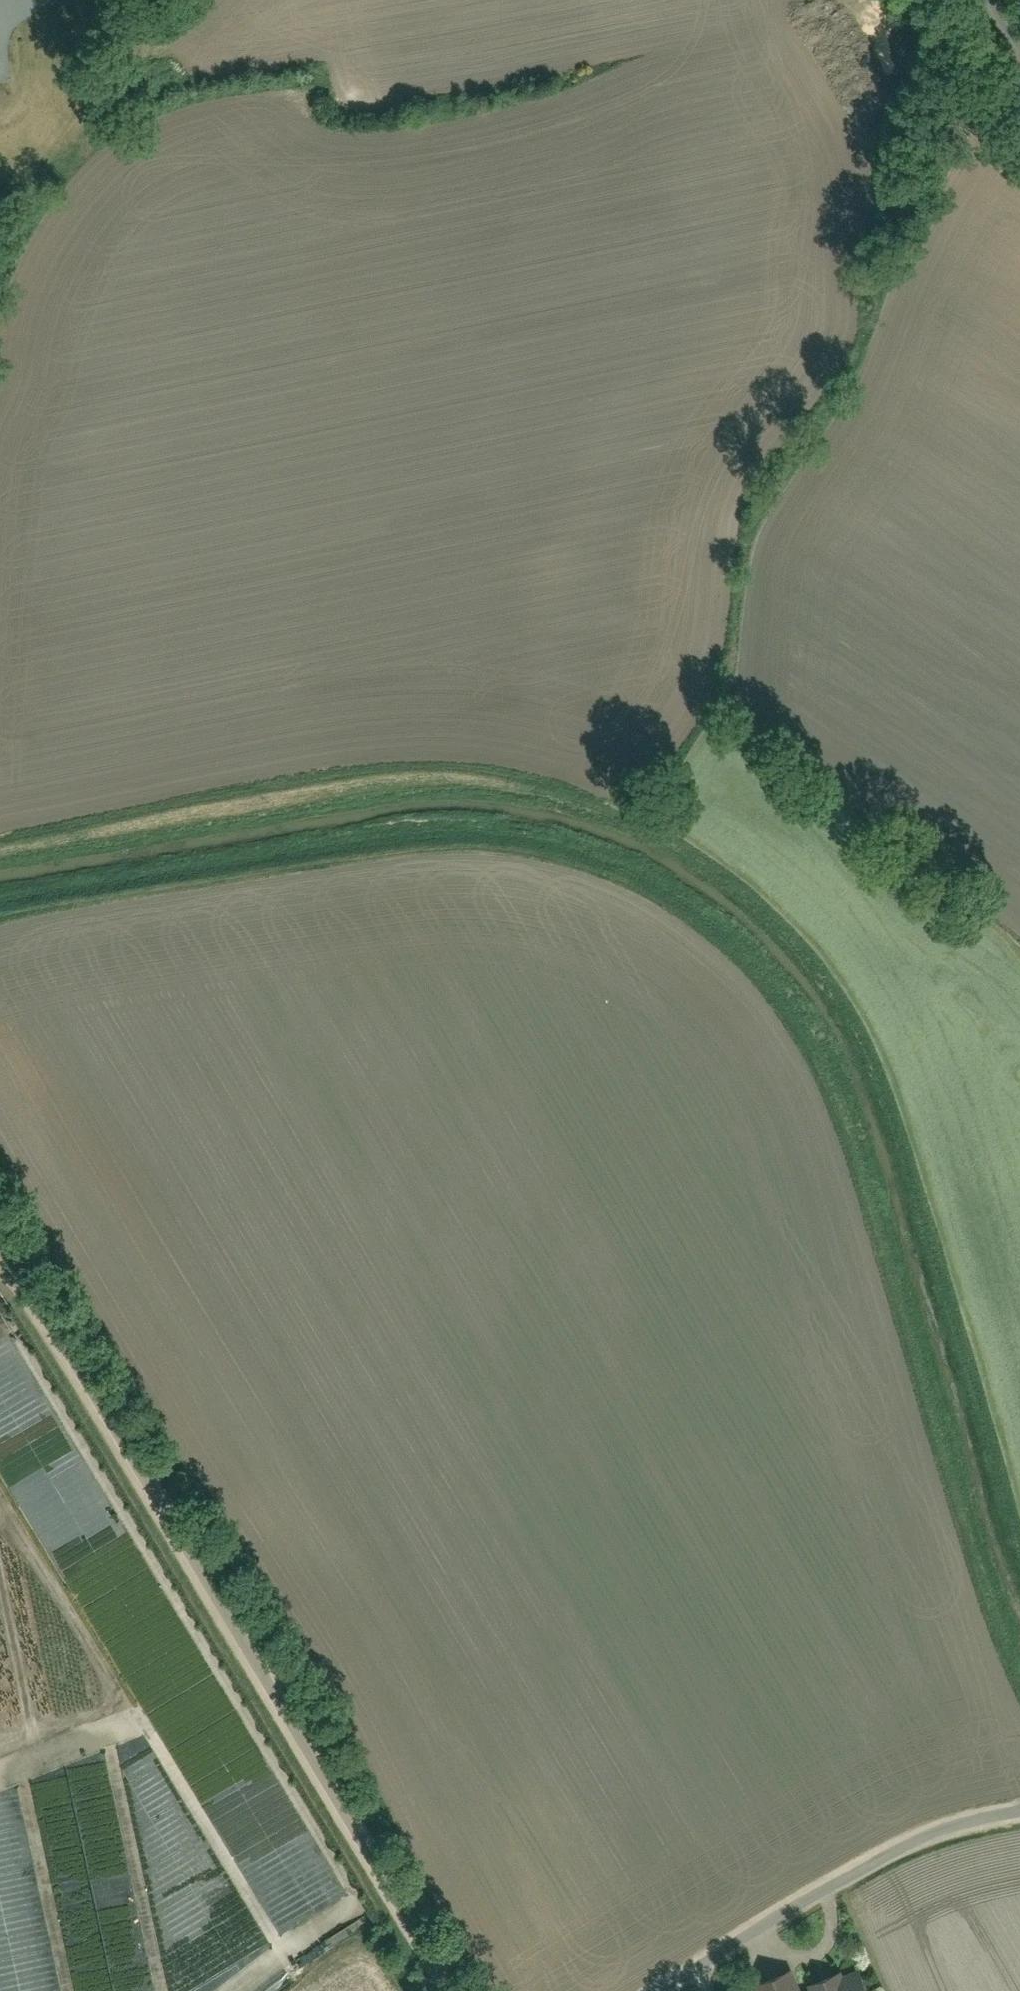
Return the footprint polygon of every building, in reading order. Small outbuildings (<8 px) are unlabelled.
[(860,1979),(832,1990),(865,1990),(860,1979)]
